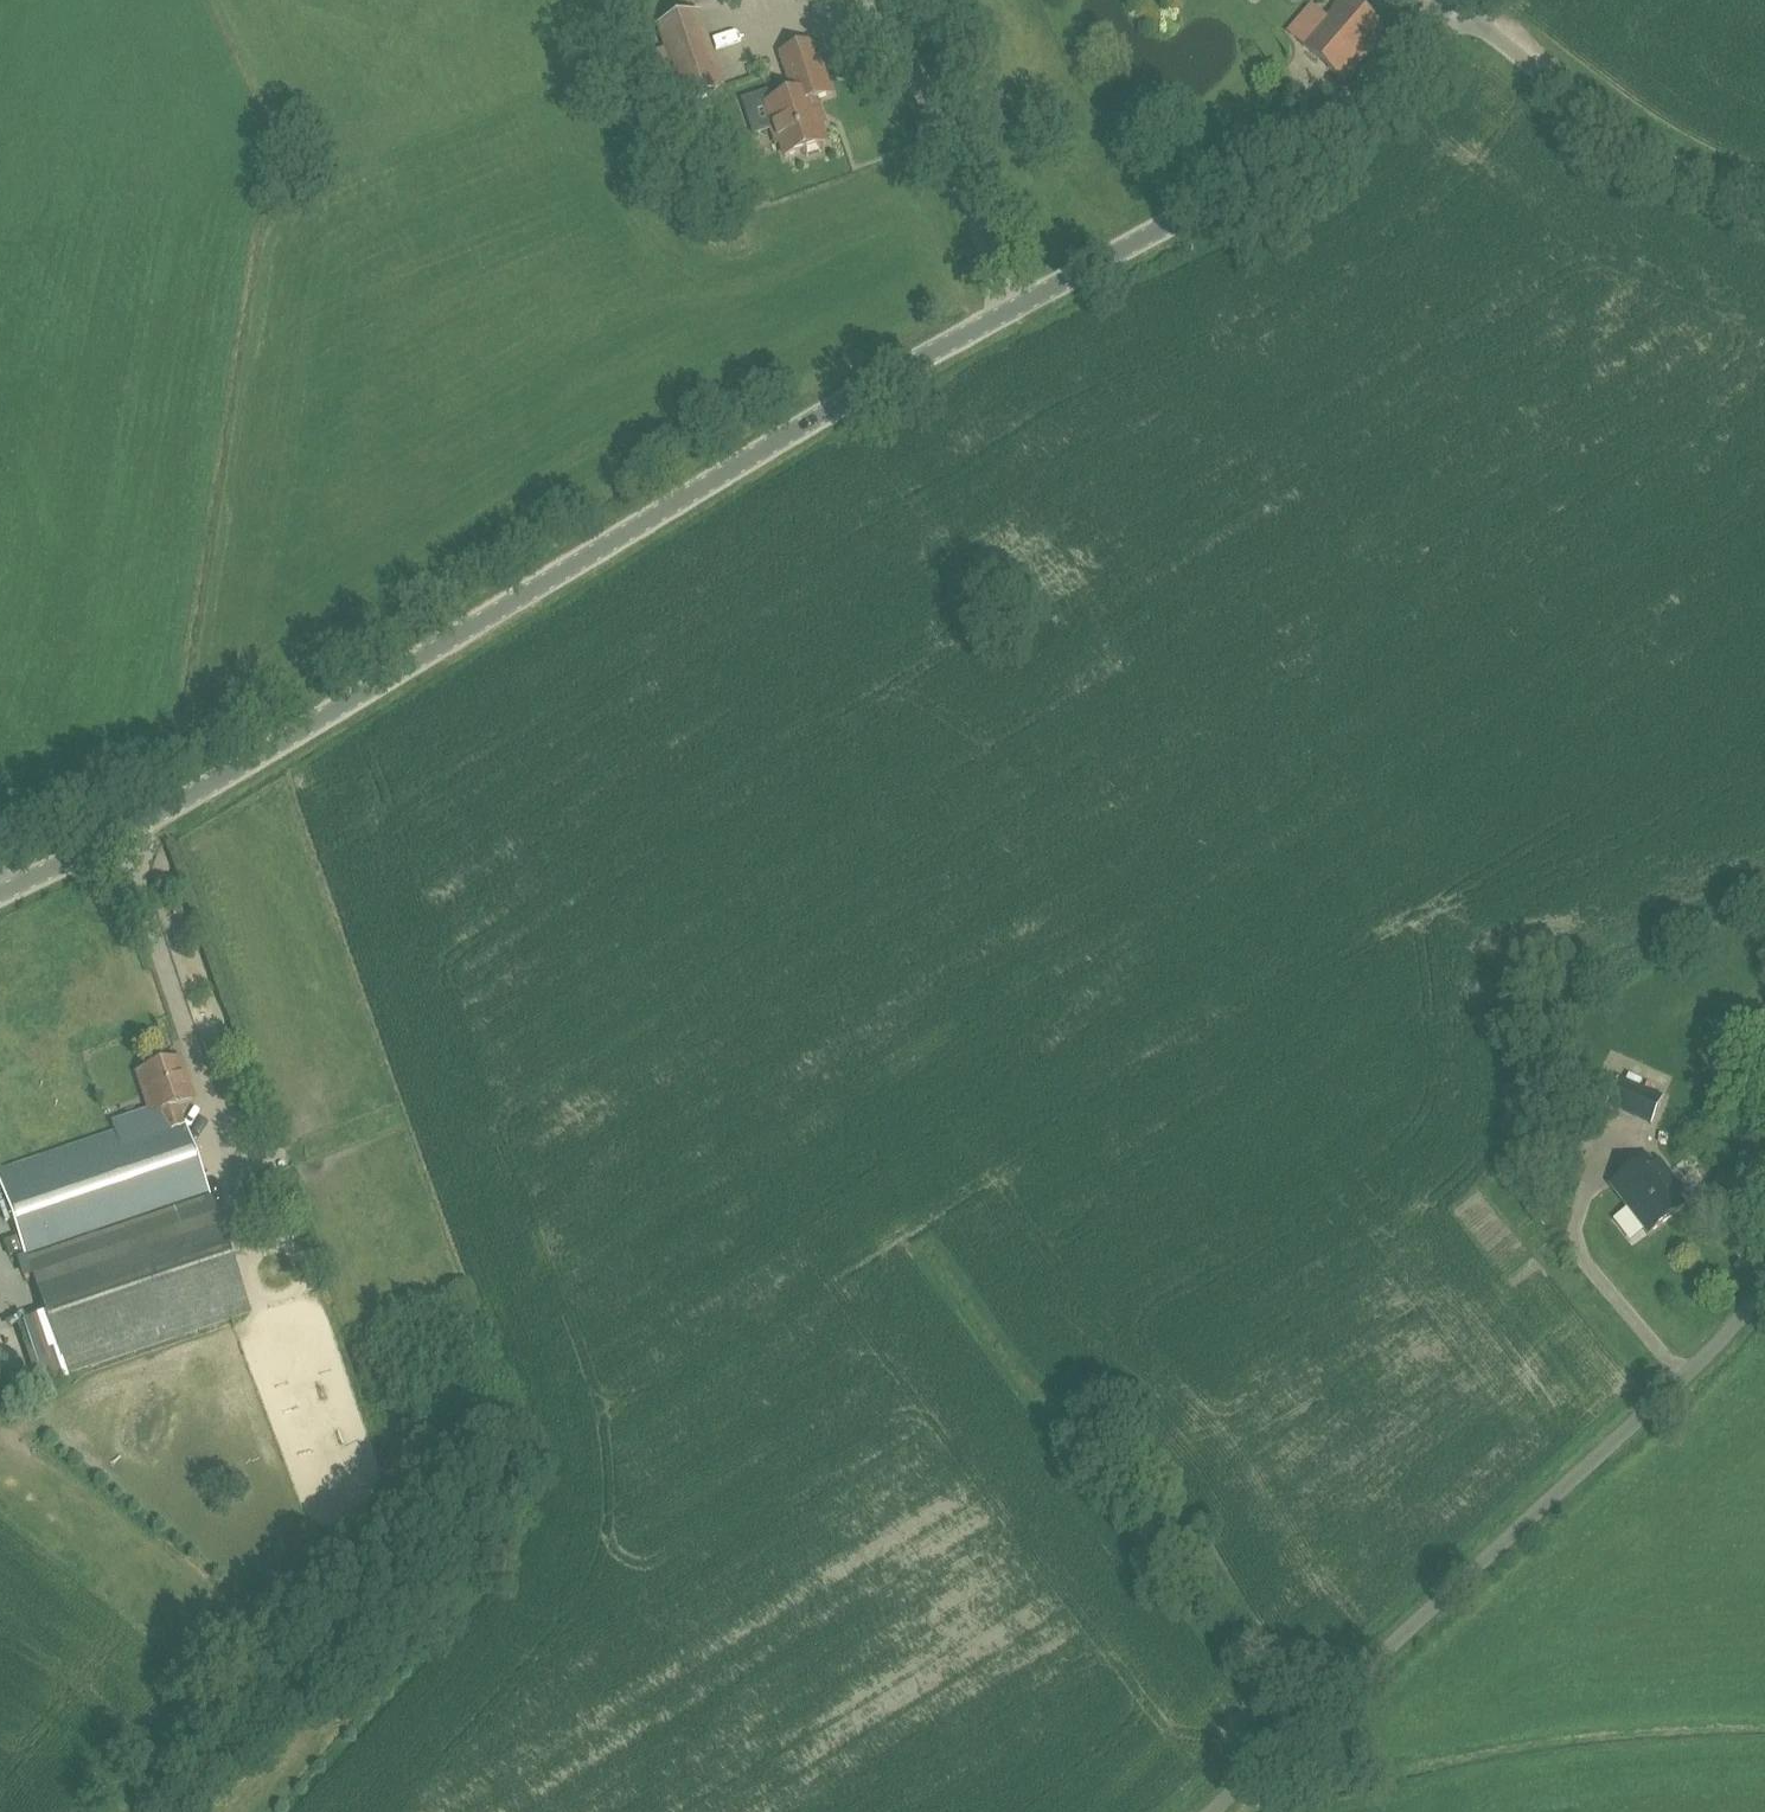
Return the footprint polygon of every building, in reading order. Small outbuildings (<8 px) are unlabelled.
[(1350,0),(1348,0),(1308,46),(1343,76),(1384,29),(1350,0)] [(660,26),(686,102),(725,89),(699,13),(660,26)] [(821,151),(823,146),(822,143),(826,142),(816,110),(821,109),(817,97),(832,92),(816,42),(781,53),(795,94),(783,98),(779,86),(761,93),(772,127),(776,126),(786,155),(802,150),(803,153),(808,155),(821,151)] [(749,134),(761,131),(754,96),(742,98),(749,134)] [(150,1108),(110,1122),(114,1133),(0,1172),(0,1182),(12,1217),(19,1237),(24,1252),(27,1261),(209,1200),(176,1105),(192,1100),(179,1060),(162,1065),(138,1073),(150,1108)] [(1608,1105),(1651,1124),(1663,1098),(1619,1079),(1608,1105)] [(1648,1157),(1611,1185),(1648,1235),(1686,1206),(1680,1199),(1685,1194),(1671,1176),(1666,1180),(1648,1157)] [(9,1257),(24,1252),(19,1237),(4,1241),(9,1257)]
